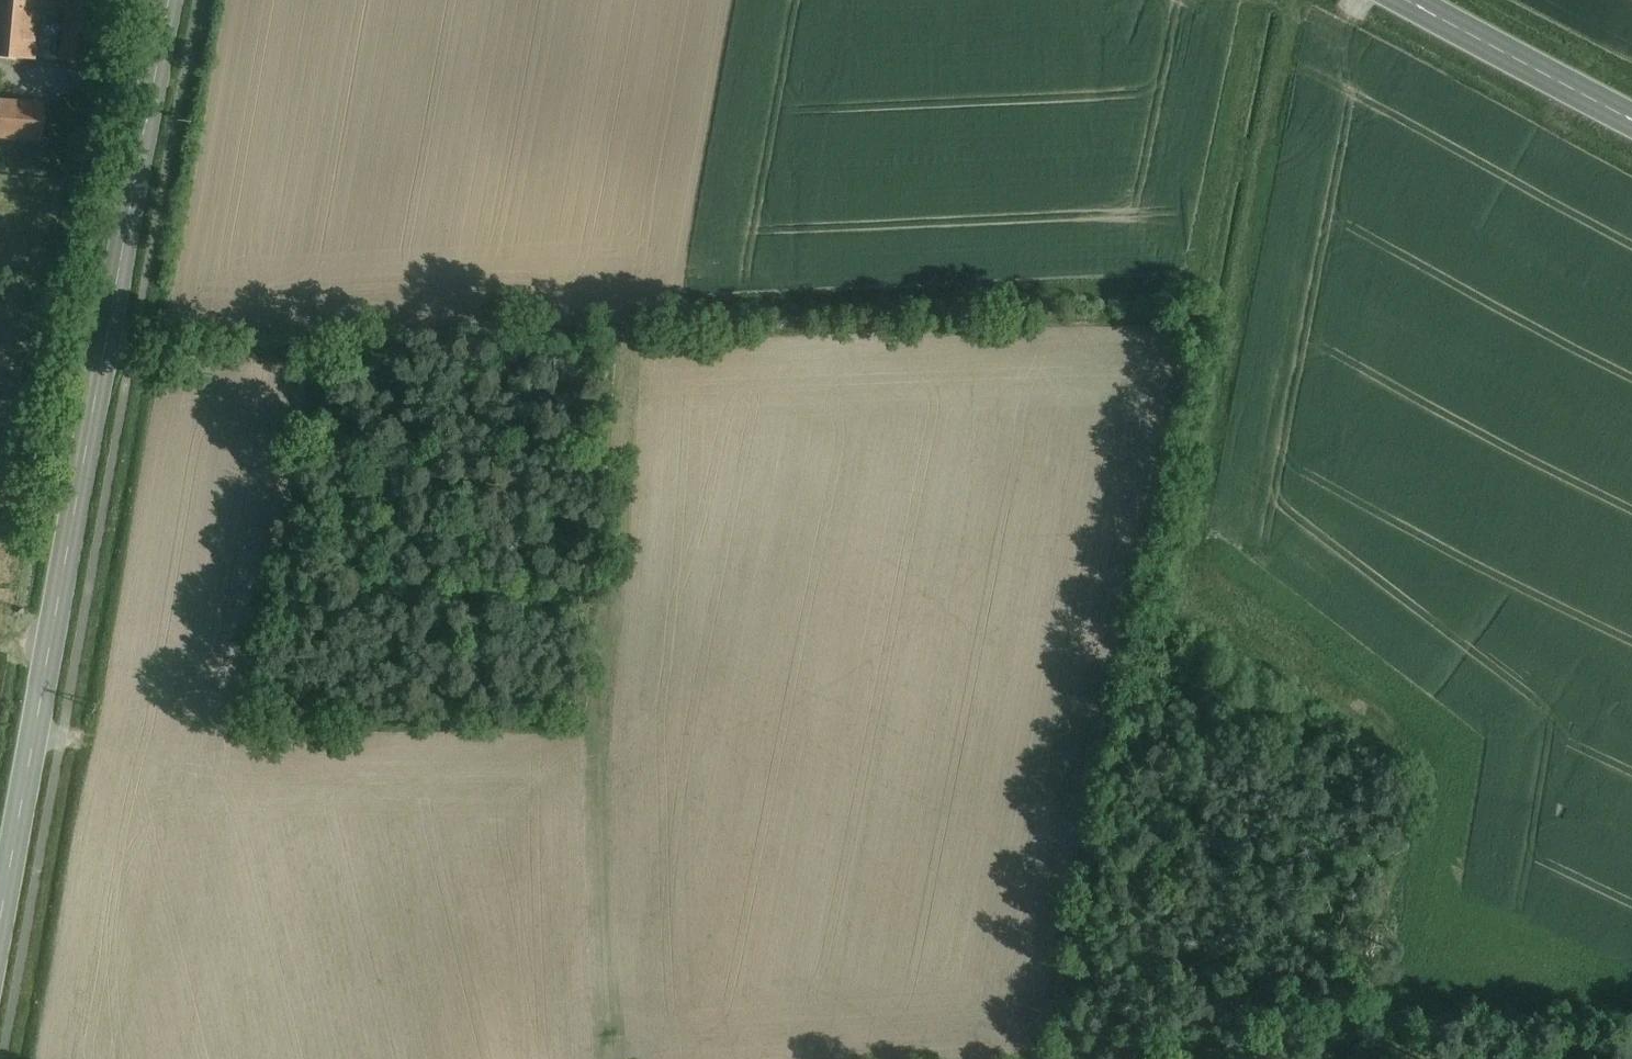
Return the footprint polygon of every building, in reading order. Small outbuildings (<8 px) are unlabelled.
[(34,59),(38,8),(61,10),(57,60),(82,62),(87,0),(0,0),(0,57),(34,59)] [(0,98),(0,140),(38,143),(42,101),(0,98)]
